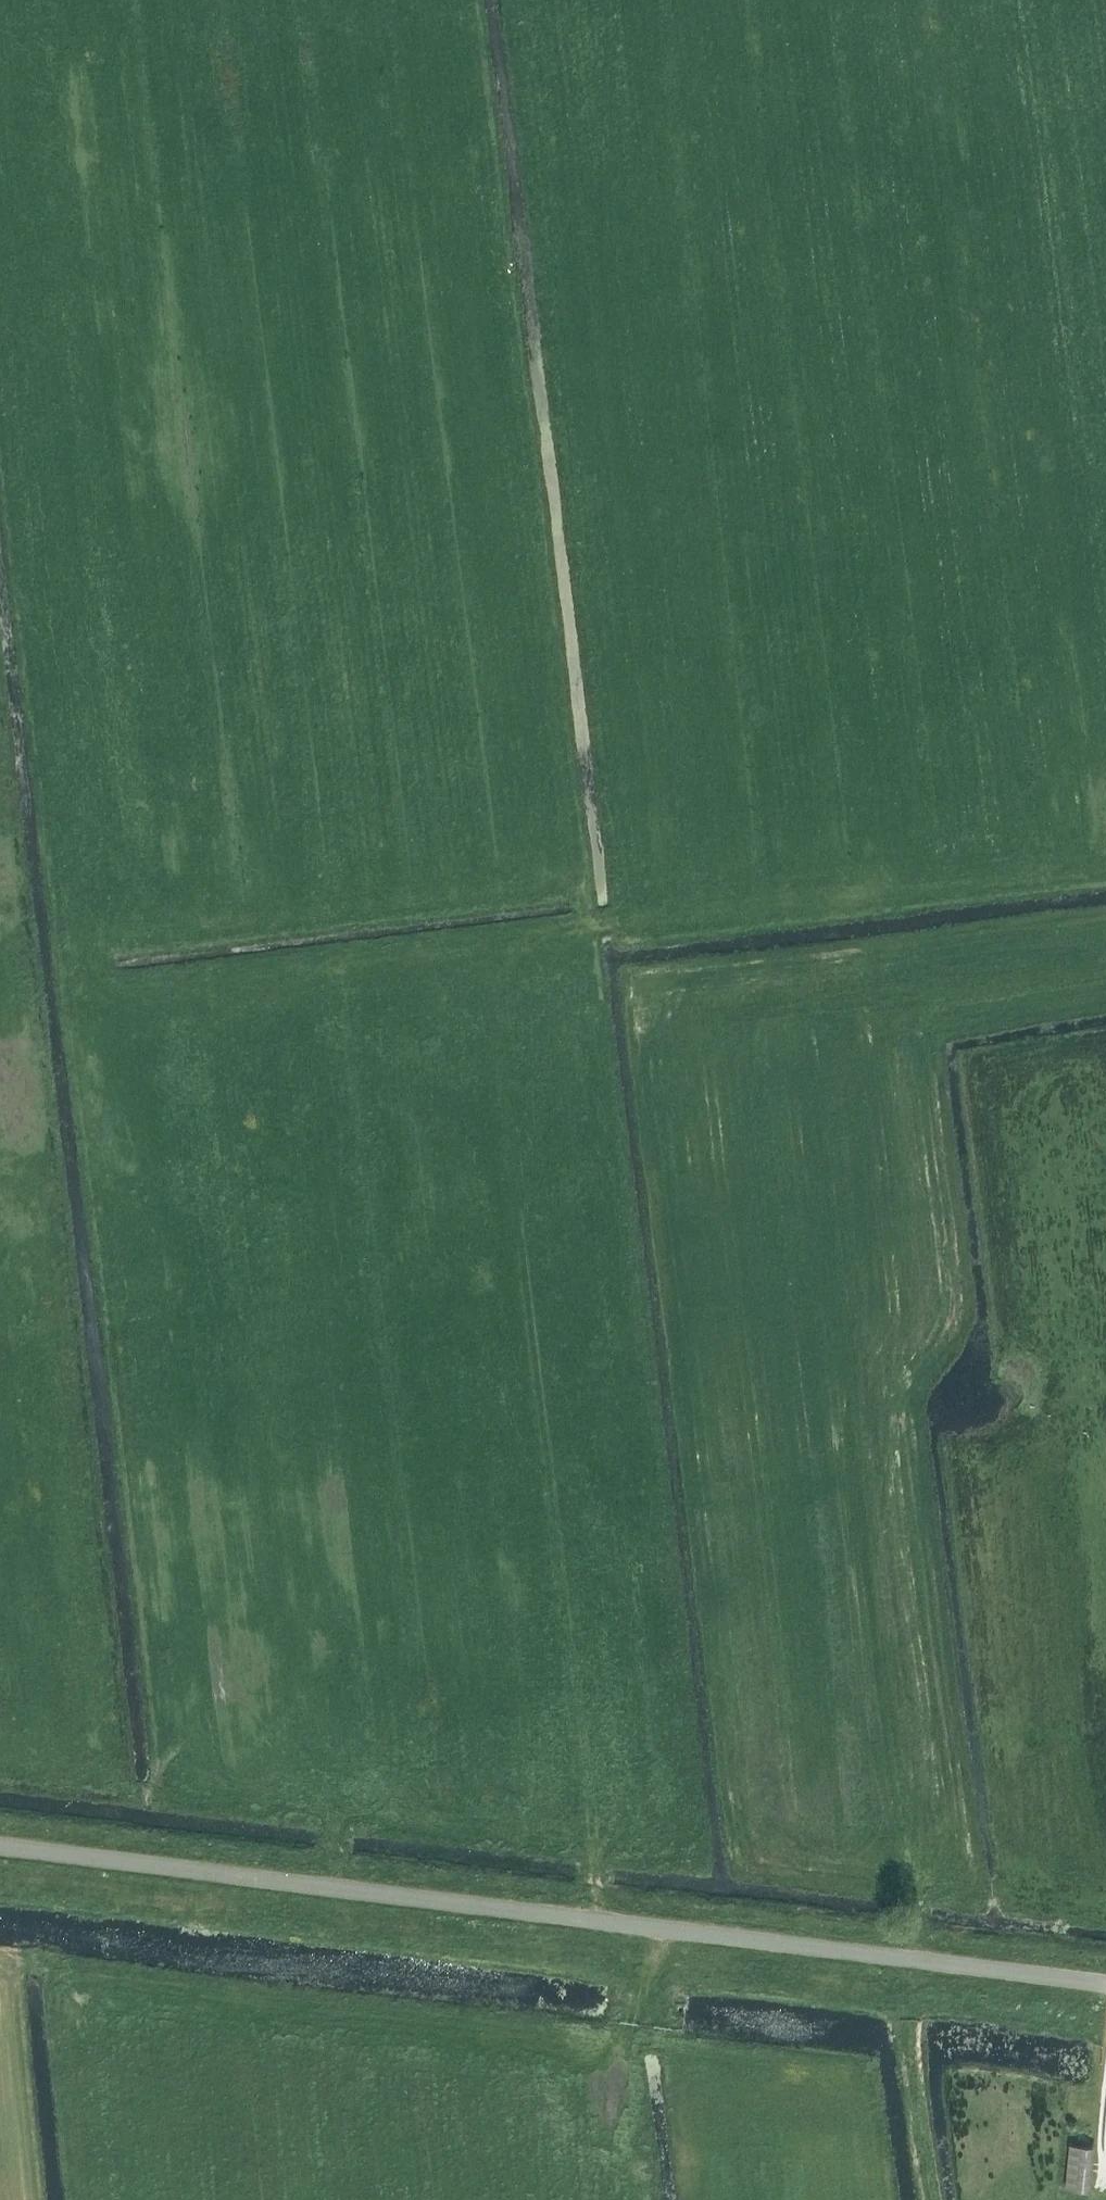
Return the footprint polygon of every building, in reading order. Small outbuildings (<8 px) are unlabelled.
[(1092,2190),(1096,2147),(1070,2144),(1066,2187),(1092,2190)]
